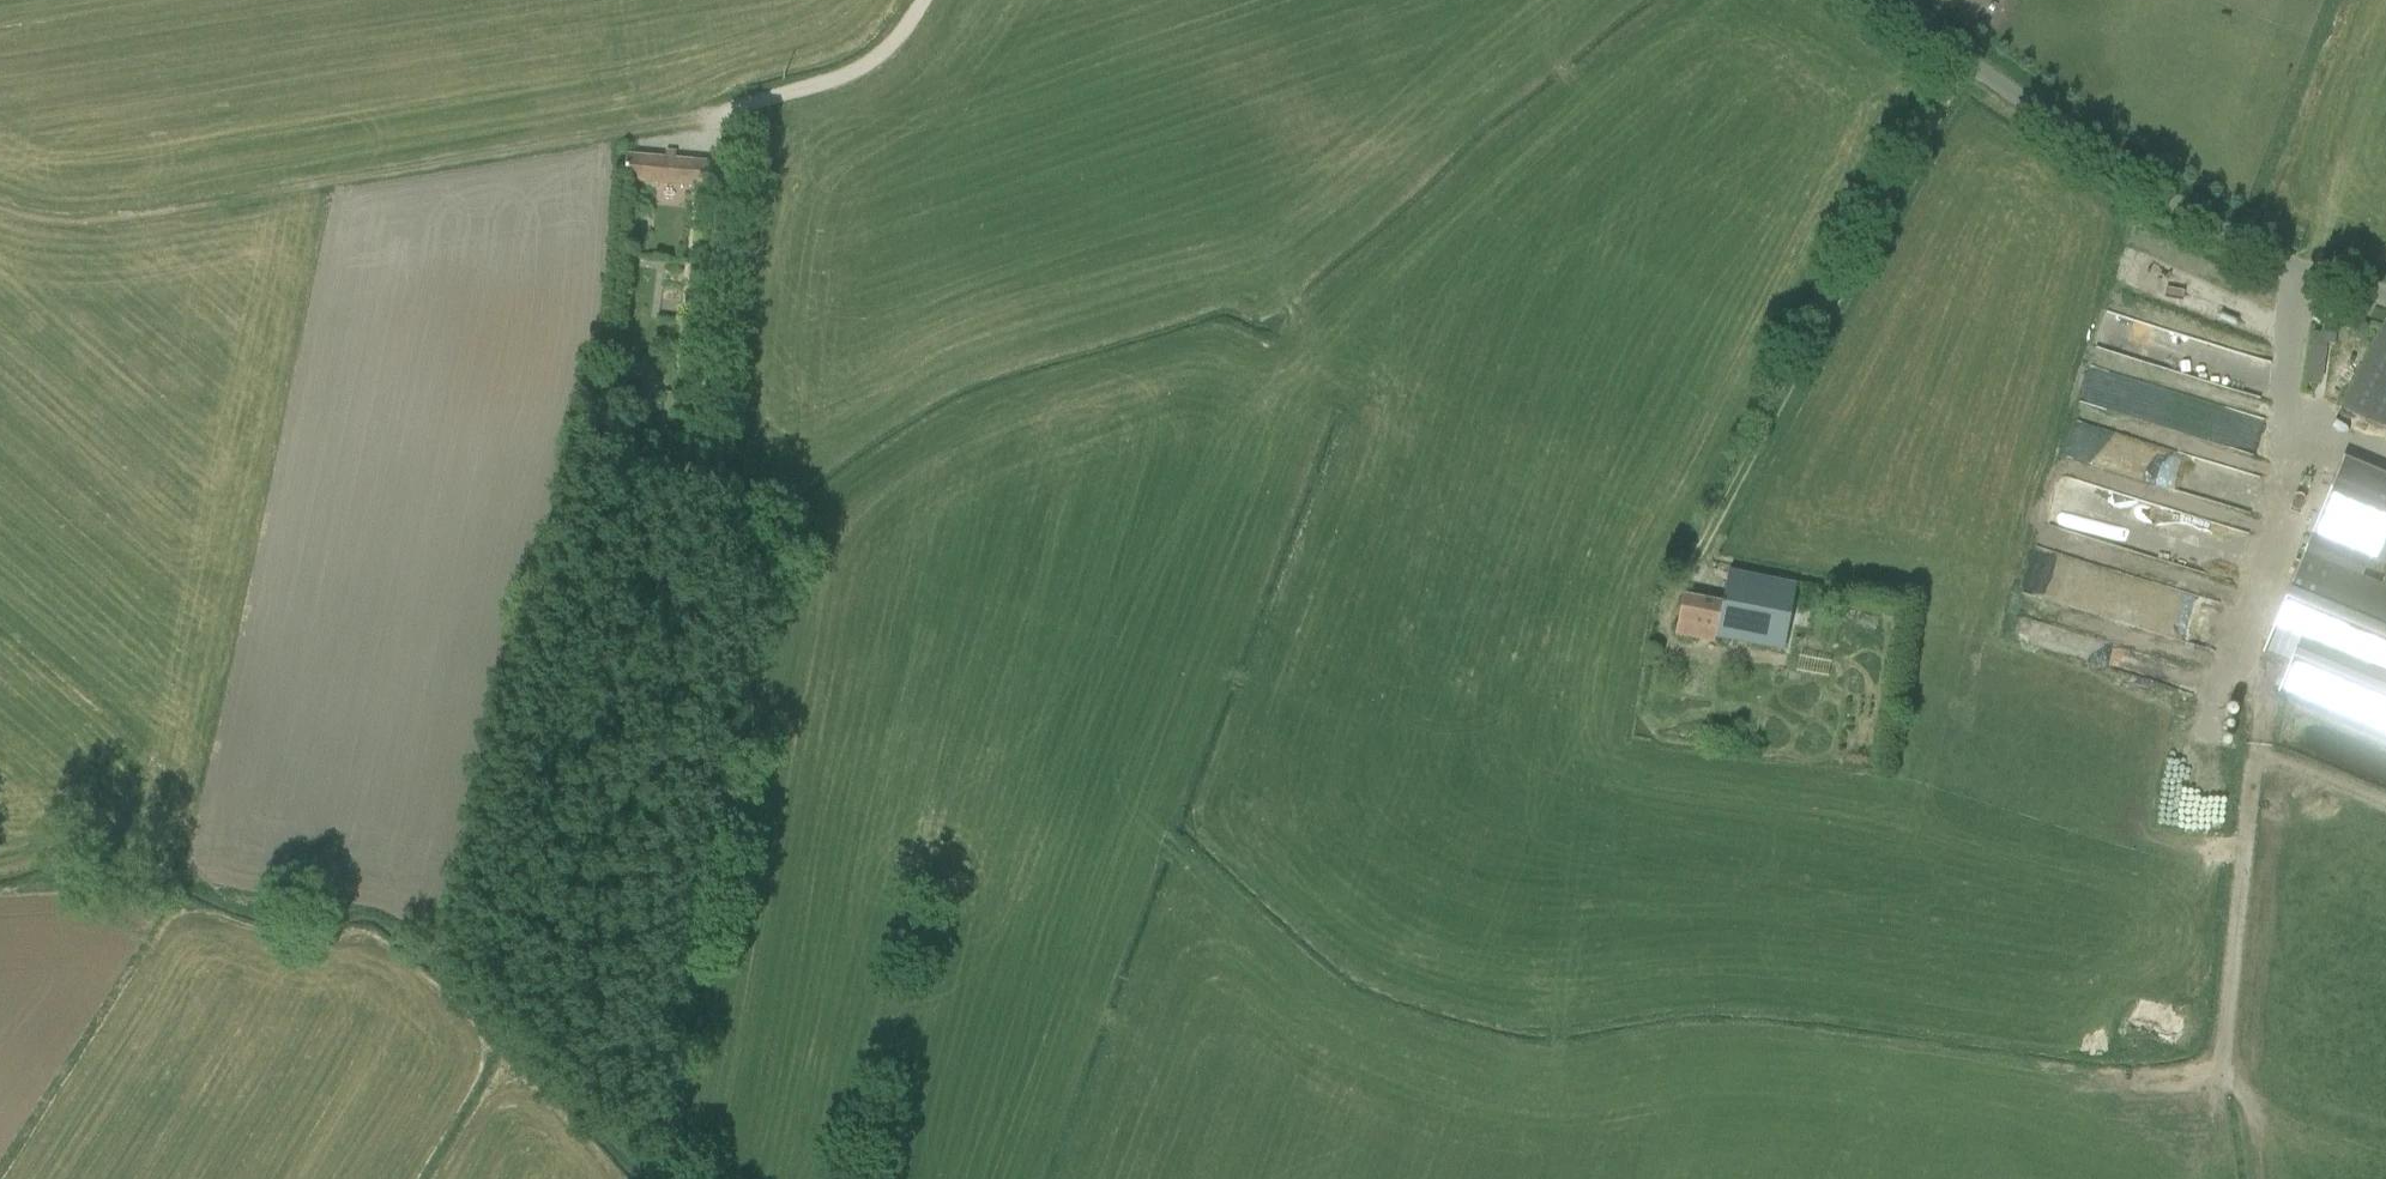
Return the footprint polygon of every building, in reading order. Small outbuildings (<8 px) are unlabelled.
[(675,159),(676,152),(665,151),(665,159),(627,155),(624,180),(699,187),(699,195),(714,196),(717,163),(675,159)] [(2340,408),(2385,432),(2385,320),(2382,327),(2340,408)] [(2355,321),(2349,332),(2362,339),(2368,328),(2355,321)] [(2311,532),(2380,561),(2385,548),(2385,498),(2334,477),(2311,532)] [(2177,509),(2157,531),(2176,548),(2195,526),(2177,509)] [(2262,651),(2290,663),(2279,688),(2385,733),(2385,589),(2355,576),(2362,559),(2309,537),(2262,651)] [(2049,579),(2053,563),(2028,556),(2023,571),(2049,579)] [(2132,565),(2132,587),(2173,586),(2173,564),(2132,565)] [(1683,595),(1678,619),(1675,636),(1718,645),(1720,635),(1784,647),(1796,586),(1728,572),(1722,603),(1683,595)]
